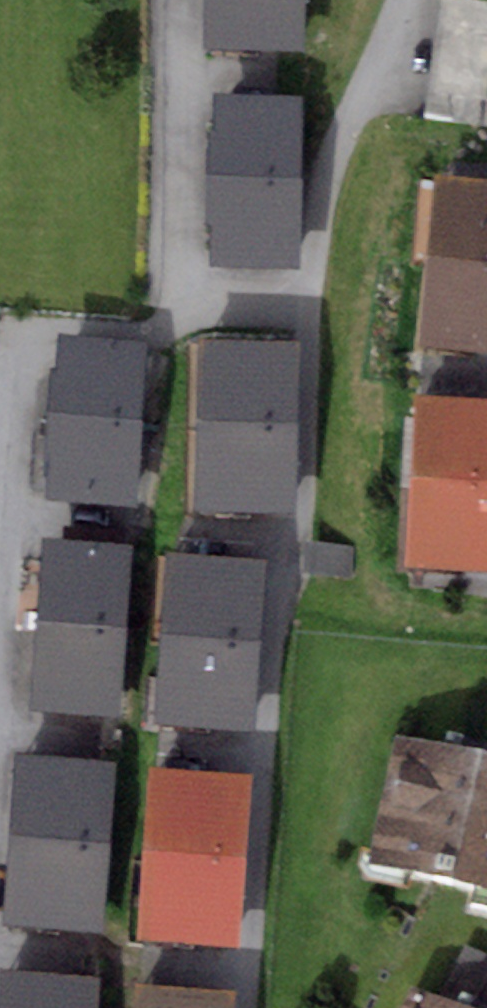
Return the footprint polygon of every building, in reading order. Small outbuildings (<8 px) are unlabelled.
[(210,48),(302,49),(303,0),(211,0),(210,48)] [(475,0),(440,0),(427,119),(486,126),(486,1),(475,0)] [(301,97),(219,94),(213,261),(295,264),(301,97)] [(436,175),(420,346),(486,352),(486,179),(436,175)] [(299,342),(201,339),(197,509),(295,512),(299,342)] [(148,351),(61,344),(47,506),(134,513),(148,351)] [(416,394),(407,560),(486,565),(486,398),(416,394)] [(135,546),(46,539),(32,709),(121,716),(135,546)] [(306,541),(303,572),(351,575),(354,544),(306,541)] [(266,559),(169,553),(157,727),(254,733),(266,559)] [(397,735),(369,858),(486,885),(486,739),(445,729),(442,745),(397,735)] [(110,760),(17,753),(5,924),(98,931),(110,760)] [(251,777),(155,770),(142,937),(238,944),(251,777)] [(411,984),(400,1007),(467,1007),(486,965),(486,953),(464,942),(438,996),(411,984)] [(3,972),(0,1007),(102,1007),(104,979),(3,972)] [(140,987),(138,1007),(234,1007),(235,996),(140,987)]
